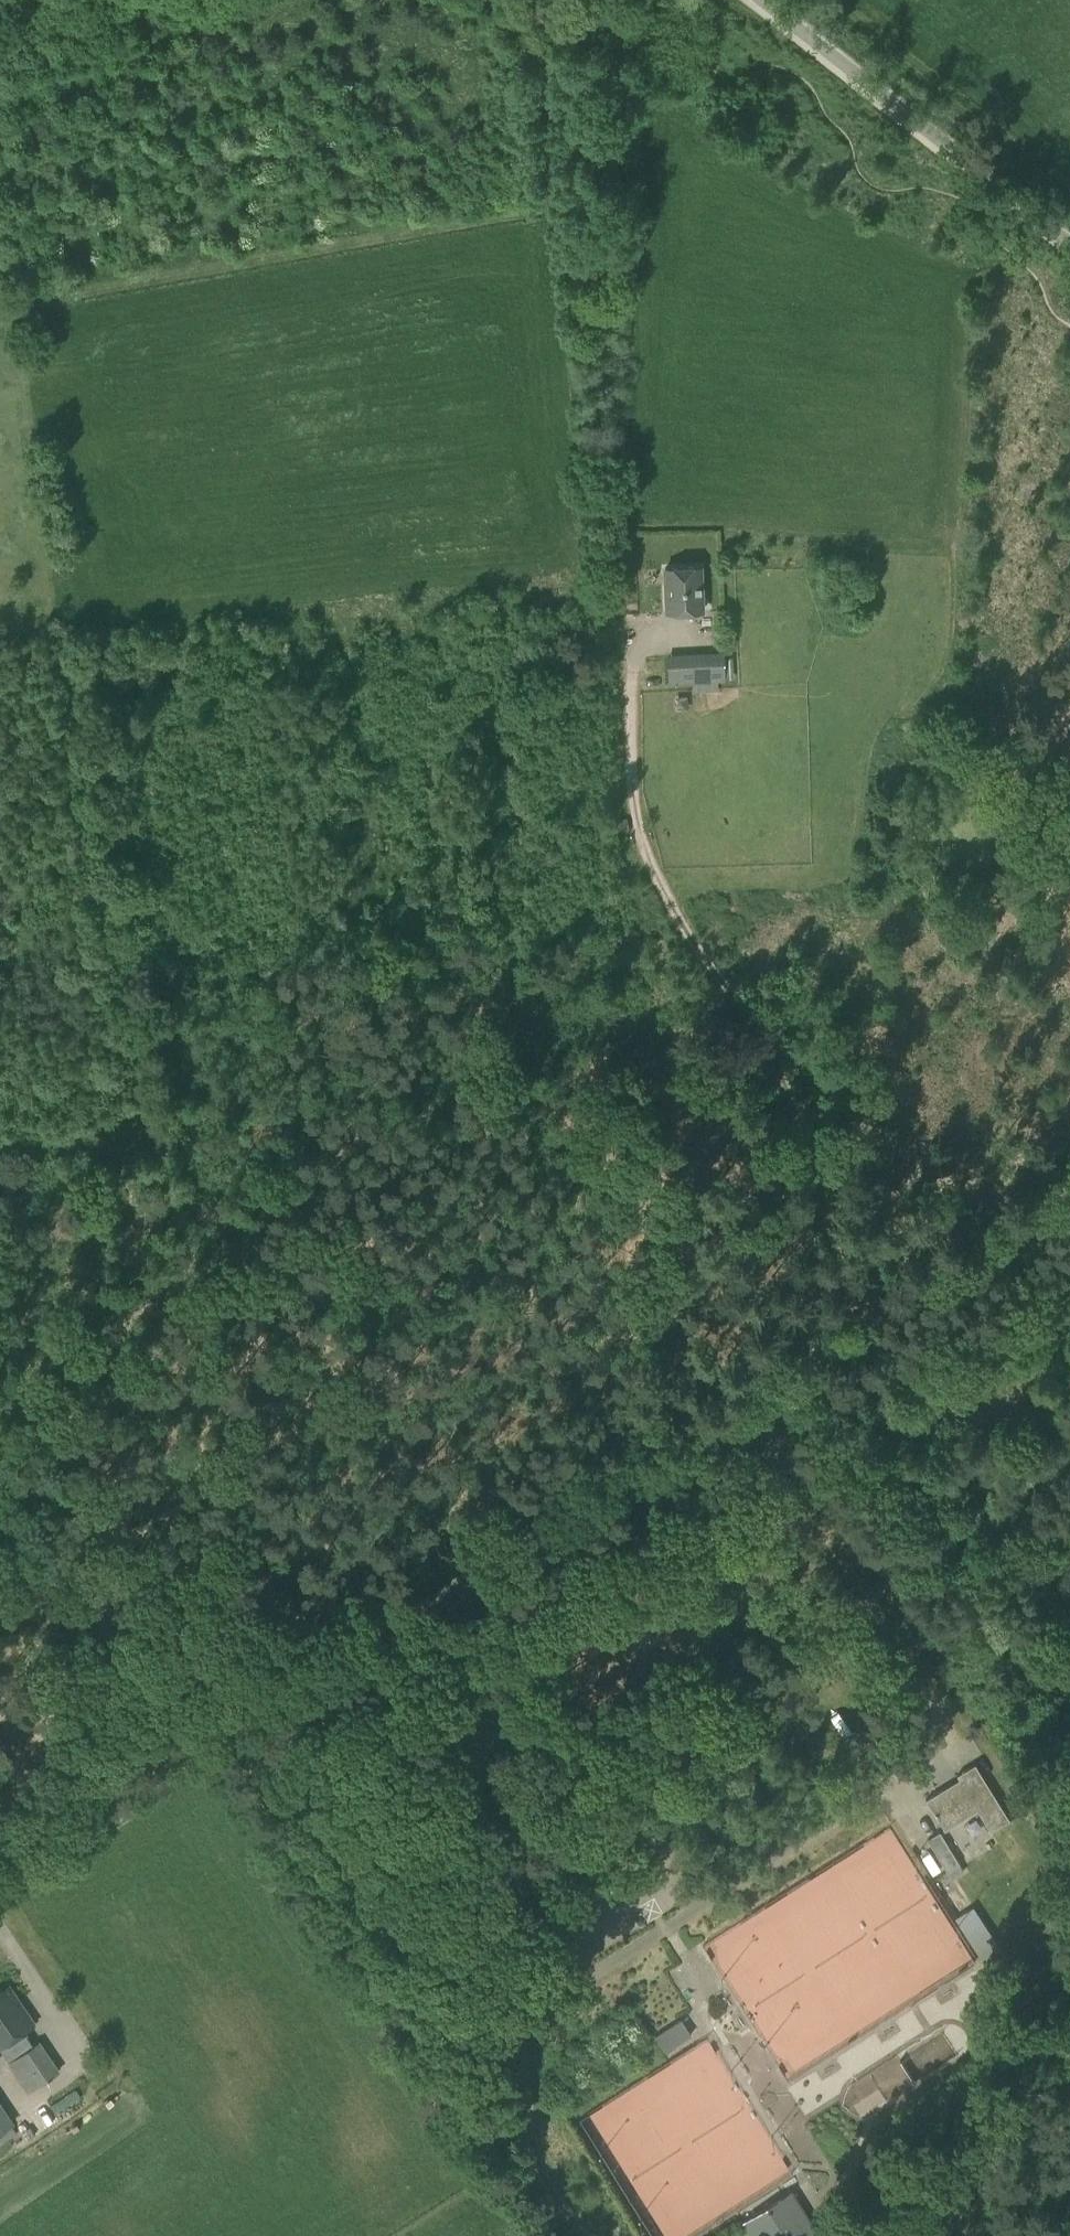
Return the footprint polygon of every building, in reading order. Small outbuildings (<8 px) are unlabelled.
[(667,611),(702,610),(700,567),(665,568),(667,611)] [(669,683),(725,681),(724,653),(668,655),(669,683)] [(614,820),(616,834),(624,832),(621,818),(614,820)] [(1010,1818),(977,1764),(959,1775),(961,1778),(928,1798),(947,1829),(980,1809),(992,1829),(1010,1818)] [(966,1952),(966,1940),(949,1913),(942,1913),(923,1884),(923,1879),(890,1826),(835,1860),(835,1874),(841,1874),(842,1860),(869,1905),(879,1905),(888,1919),(888,1945),(893,1953),(884,1958),(897,1978),(915,1978),(921,1989),(941,1977),(941,1968),(966,1952)] [(947,1871),(960,1863),(940,1831),(927,1839),(947,1871)] [(974,1912),(966,1901),(951,1912),(982,1955),(999,1943),(976,1911),(974,1912)] [(23,2005),(10,1986),(0,1993),(0,2020),(23,2005)] [(0,2020),(0,2045),(1,2047),(10,2041),(19,2055),(8,2062),(28,2092),(60,2070),(39,2039),(32,2044),(24,2032),(36,2024),(23,2005),(0,2020)] [(691,2034),(682,2019),(655,2036),(665,2051),(691,2034)] [(16,2130),(0,2108),(0,2141),(16,2130)] [(794,2190),(745,2220),(755,2235),(822,2235),(794,2190)]
